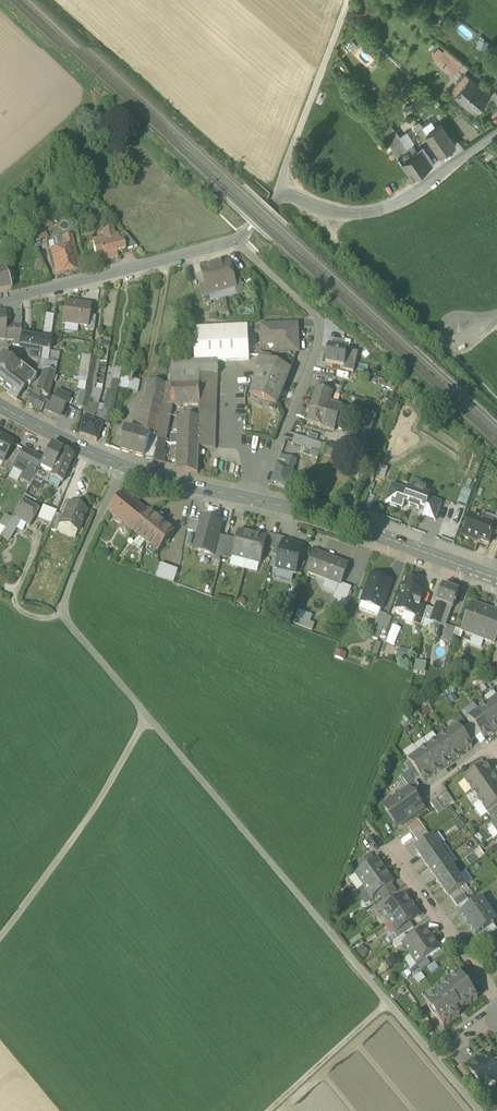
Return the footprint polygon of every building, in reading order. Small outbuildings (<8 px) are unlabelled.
[(437,60),(453,74),(462,63),(447,50),(437,60)] [(461,78),(466,83),(470,77),(465,73),(461,78)] [(470,77),(466,83),(461,78),(449,92),(454,96),(475,114),(491,95),(470,77)] [(429,137),(441,154),(455,144),(441,123),(426,133),(429,137)] [(387,134),(395,129),(392,124),(384,129),(387,134)] [(417,131),(424,141),(429,137),(426,133),(422,127),(417,131)] [(423,148),(413,155),(396,131),(386,138),(402,162),(412,177),(434,162),(423,148)] [(30,233),(35,243),(48,238),(44,229),(47,227),(44,223),(30,233)] [(93,244),(97,261),(114,258),(113,253),(125,250),(123,242),(119,243),(118,235),(114,236),(112,229),(103,231),(105,240),(93,244)] [(123,242),(125,250),(137,247),(125,233),(118,235),(119,243),(123,242)] [(63,237),(66,245),(74,243),(72,235),(63,237)] [(51,249),(57,275),(80,269),(74,243),(66,245),(63,237),(53,239),(55,248),(51,249)] [(3,256),(9,253),(7,249),(2,242),(0,243),(0,252),(3,256)] [(229,262),(216,266),(222,291),(235,288),(236,288),(233,277),(229,262)] [(209,295),(222,291),(216,266),(202,269),(206,285),(208,295),(209,295)] [(4,269),(0,270),(0,291),(11,289),(4,269)] [(235,288),(238,297),(244,294),(239,276),(233,277),(236,288),(235,288)] [(200,286),(204,305),(211,303),(209,295),(208,295),(206,285),(204,285),(200,286)] [(209,295),(211,303),(238,297),(235,288),(222,291),(209,295)] [(63,324),(87,327),(88,316),(90,305),(66,302),(65,307),(64,307),(63,314),(64,314),(63,324)] [(43,334),(51,335),(54,315),(46,314),(43,334)] [(87,329),(94,330),(96,317),(88,316),(87,327),(87,329)] [(278,345),(279,353),(297,352),(299,352),(297,325),(262,327),(263,342),(271,342),(271,341),(276,340),(277,345),(278,345)] [(15,327),(5,326),(4,340),(15,340),(20,340),(21,336),(21,327),(15,327)] [(194,331),(195,357),(196,363),(219,362),(250,360),(248,327),(194,331)] [(42,339),(21,336),(20,340),(19,346),(32,348),(37,349),(40,349),(42,342),(42,339)] [(331,339),(329,345),(344,348),(350,349),(352,341),(343,339),(343,341),(331,339)] [(45,343),(42,342),(40,349),(40,354),(38,362),(56,365),(59,345),(58,345),(50,344),(45,343)] [(326,362),(345,366),(347,356),(343,355),(344,348),(329,345),(326,362)] [(350,349),(344,348),(343,355),(347,356),(345,366),(344,369),(354,371),(358,353),(350,351),(350,349)] [(263,356),(261,360),(290,371),(297,352),(279,353),(276,359),(274,361),(263,356)] [(15,399),(27,381),(29,382),(34,377),(20,367),(21,366),(3,355),(0,358),(0,388),(15,399)] [(219,374),(219,362),(196,363),(195,357),(173,357),(168,385),(200,385),(200,374),(219,374)] [(286,379),(290,371),(261,360),(258,368),(263,370),(286,379)] [(55,373),(56,365),(38,362),(37,370),(42,371),(42,374),(47,375),(54,377),(55,373)] [(253,395),(277,405),(281,395),(280,395),(283,389),(284,389),(288,380),(286,379),(263,370),(253,395)] [(313,387),(319,388),(320,382),(326,383),(328,376),(316,373),(315,378),(313,387)] [(48,397),(52,382),(46,380),(47,375),(42,374),(39,383),(37,392),(44,396),(48,397)] [(200,385),(200,391),(218,392),(219,374),(200,374),(200,385)] [(33,390),(37,392),(39,383),(34,377),(29,382),(27,381),(15,399),(26,406),(31,396),(33,390)] [(117,389),(138,393),(140,382),(120,377),(119,382),(117,389)] [(104,425),(109,427),(117,389),(119,382),(114,381),(113,380),(110,391),(109,391),(105,406),(105,407),(105,410),(104,425)] [(144,406),(163,410),(164,405),(168,385),(147,382),(143,404),(143,405),(144,406)] [(319,388),(318,389),(332,394),(335,385),(331,384),(326,383),(320,382),(319,388)] [(200,391),(200,385),(168,385),(164,405),(199,406),(200,391)] [(318,389),(311,411),(326,416),(329,403),(330,403),(332,394),(318,389)] [(33,390),(31,396),(45,402),(43,409),(59,417),(70,397),(58,391),(54,401),(48,398),(47,400),(43,398),(44,396),(37,392),(33,390)] [(218,392),(200,391),(199,406),(199,429),(199,447),(215,448),(218,392)] [(41,413),(43,409),(45,402),(31,396),(26,406),(41,413)] [(97,403),(88,401),(86,409),(83,419),(91,422),(92,417),(94,410),(95,410),(97,403)] [(139,403),(134,431),(138,432),(143,405),(143,404),(139,403)] [(335,431),(340,415),(343,406),(330,403),(329,403),(326,416),(327,416),(323,427),(335,431)] [(94,418),(93,422),(102,426),(104,425),(105,410),(105,407),(105,406),(98,404),(94,418)] [(151,436),(158,438),(162,414),(163,410),(144,406),(143,405),(138,432),(139,432),(151,436)] [(179,418),(179,427),(199,429),(199,406),(164,405),(163,410),(162,414),(170,416),(179,418)] [(360,412),(343,406),(340,415),(358,420),(360,412)] [(297,415),(305,417),(308,410),(300,407),(297,415)] [(327,416),(326,416),(311,411),(307,422),(323,427),(327,416)] [(350,441),(366,446),(367,441),(376,417),(360,412),(358,420),(350,441)] [(153,461),(161,463),(170,416),(162,414),(158,438),(153,461)] [(80,436),(87,438),(93,423),(91,422),(83,419),(80,436)] [(96,442),(102,426),(93,422),(93,423),(87,438),(96,442)] [(178,445),(177,452),(198,455),(199,447),(199,429),(179,427),(178,434),(178,445)] [(120,451),(144,458),(151,436),(139,432),(138,432),(134,431),(126,429),(120,451)] [(311,432),(308,439),(317,442),(319,434),(311,432)] [(170,445),(178,445),(178,434),(170,434),(170,445)] [(295,435),(292,443),(312,449),(320,452),(323,444),(317,442),(308,439),(295,435)] [(158,438),(151,436),(144,458),(153,461),(158,438)] [(3,462),(13,443),(2,438),(0,437),(0,459),(2,460),(2,461),(3,462)] [(39,467),(52,474),(55,466),(62,450),(51,444),(43,460),(39,467)] [(320,453),(325,455),(328,444),(323,444),(320,452),(320,453)] [(347,451),(328,444),(325,455),(343,461),(347,451)] [(30,484),(39,467),(43,460),(24,449),(13,469),(22,474),(20,478),(30,484)] [(318,459),(320,453),(320,452),(312,449),(310,456),(318,459)] [(50,478),(61,483),(62,483),(73,456),(62,450),(55,466),(52,474),(50,478)] [(198,474),(198,455),(177,452),(176,466),(176,467),(176,471),(198,474)] [(281,454),(278,462),(286,465),(289,457),(281,454)] [(297,460),(289,457),(286,465),(278,462),(272,481),(288,487),(297,460)] [(388,468),(380,465),(376,476),(385,479),(388,468)] [(33,481),(41,485),(43,481),(48,483),(50,478),(38,472),(33,481)] [(58,488),(61,483),(50,478),(48,483),(58,488)] [(431,496),(425,494),(415,490),(409,488),(408,491),(392,485),(385,504),(403,510),(405,504),(410,505),(409,507),(419,511),(420,509),(425,511),(430,499),(431,496)] [(465,489),(460,502),(467,504),(471,492),(465,489)] [(133,532),(139,537),(136,541),(136,543),(140,546),(142,545),(145,542),(159,552),(175,532),(149,512),(124,492),(108,512),(133,532)] [(24,495),(21,501),(29,505),(32,500),(24,495)] [(425,511),(423,517),(435,521),(442,503),(430,499),(425,511)] [(38,510),(29,505),(21,501),(12,516),(20,521),(30,527),(38,510)] [(59,526),(77,533),(86,511),(70,504),(65,516),(63,515),(62,517),(59,526)] [(37,519),(52,525),(56,514),(57,512),(43,506),(37,519)] [(483,513),(480,520),(480,519),(479,521),(471,518),(464,537),(472,540),(473,538),(489,544),(493,534),(490,533),(493,524),(495,518),(483,513)] [(62,517),(56,514),(52,525),(50,529),(56,531),(59,526),(62,517)] [(1,537),(9,541),(16,530),(20,521),(12,516),(1,537)] [(215,546),(216,546),(218,535),(222,523),(203,518),(202,522),(199,533),(197,541),(215,546)] [(188,530),(193,532),(196,521),(190,519),(188,530)] [(193,532),(199,533),(202,522),(196,521),(193,532)] [(234,557),(247,560),(253,535),(239,531),(237,540),(233,557),(234,557)] [(265,547),(275,549),(278,537),(267,534),(266,538),(267,538),(265,547)] [(213,554),(222,557),(227,538),(218,535),(216,546),(215,546),(213,554)] [(266,538),(253,535),(247,560),(260,564),(265,547),(267,538),(266,538)] [(285,539),(278,537),(275,549),(273,556),(280,557),(283,543),(284,543),(285,539)] [(237,540),(227,538),(222,557),(232,559),(233,559),(234,557),(233,557),(237,540)] [(213,555),(213,554),(215,546),(197,541),(196,541),(194,550),(213,555)] [(277,569),(294,573),(298,557),(300,558),(302,547),(284,543),(283,543),(280,557),(277,569)] [(308,573),(341,584),(348,565),(316,553),(308,573)] [(233,559),(232,559),(230,566),(244,569),(247,560),(234,557),(233,559)] [(247,560),(244,569),(258,573),(260,564),(247,560)] [(178,569),(161,563),(157,576),(174,582),(178,569)] [(362,602),(381,609),(391,581),(372,574),(362,602)] [(415,616),(416,616),(420,604),(424,593),(416,590),(418,582),(407,578),(396,609),(405,612),(409,610),(416,613),(415,616)] [(335,608),(343,611),(352,588),(344,585),(338,600),(335,608)] [(437,602),(448,606),(453,608),(460,591),(443,585),(437,602)] [(444,619),(448,606),(437,602),(433,615),(444,619)] [(473,636),(486,641),(492,626),(496,612),(472,603),(462,631),(473,635),(473,636)] [(413,622),(423,626),(425,616),(428,607),(420,604),(416,616),(415,616),(413,622)] [(297,625),(313,629),(315,622),(312,621),(314,614),(301,610),(297,625)] [(374,629),(381,632),(387,615),(380,612),(374,629)] [(431,621),(441,625),(444,619),(433,615),(431,621)] [(437,639),(452,644),(453,640),(456,629),(441,625),(437,639)] [(494,644),(496,636),(496,628),(492,626),(486,641),(494,644)] [(371,639),(378,641),(380,634),(381,632),(374,629),(371,639)] [(338,655),(344,658),(347,651),(340,649),(338,655)] [(426,673),(428,662),(417,660),(415,671),(426,673)] [(488,703),(496,715),(496,697),(488,703)] [(479,710),(494,731),(495,732),(496,730),(496,715),(488,703),(479,710)] [(489,735),(494,731),(479,710),(469,717),(472,722),(481,735),(484,739),(485,738),(485,739),(490,735),(489,735)] [(472,722),(467,726),(476,739),(481,735),(472,722)] [(458,725),(448,732),(463,753),(467,750),(468,751),(472,748),(472,747),(473,746),(470,742),(461,730),(458,725)] [(470,742),(476,739),(467,726),(461,730),(470,742)] [(448,732),(438,739),(453,760),(454,760),(454,761),(459,757),(459,756),(463,753),(448,732)] [(438,739),(428,746),(443,767),(444,767),(449,764),(449,763),(453,760),(438,739)] [(428,746),(418,753),(433,774),(434,774),(439,771),(439,770),(443,767),(428,746)] [(429,777),(433,774),(418,753),(408,760),(409,762),(421,778),(423,781),(424,781),(425,781),(430,778),(429,777)] [(469,769),(473,774),(486,765),(482,760),(469,769)] [(404,765),(409,773),(416,782),(421,778),(409,762),(404,765)] [(464,780),(472,791),(493,776),(490,771),(491,771),(487,766),(486,766),(486,765),(473,774),(464,780)] [(419,786),(416,782),(409,773),(402,778),(409,788),(412,791),(419,786)] [(493,776),(472,791),(480,802),(496,790),(496,780),(495,776),(494,777),(493,776)] [(386,804),(401,825),(424,809),(412,791),(409,788),(386,804)] [(480,802),(487,813),(496,806),(496,790),(480,802)] [(447,792),(442,796),(449,807),(454,803),(447,792)] [(444,810),(449,807),(442,796),(436,800),(444,810)] [(439,814),(444,810),(436,800),(431,804),(439,814)] [(491,818),(493,817),(496,814),(496,806),(487,813),(491,818)] [(408,828),(412,833),(423,826),(419,820),(408,828)] [(412,833),(416,839),(426,831),(423,826),(412,833)] [(430,836),(426,831),(416,839),(419,844),(430,836)] [(415,849),(422,859),(439,847),(432,837),(415,849)] [(422,859),(429,868),(446,856),(439,847),(422,859)] [(357,864),(362,871),(375,862),(370,855),(357,864)] [(429,868),(435,878),(452,866),(446,856),(429,868)] [(356,875),(364,887),(386,872),(377,860),(375,862),(362,871),(356,875)] [(435,878),(442,888),(459,876),(452,866),(435,878)] [(394,883),(386,872),(364,887),(372,898),(379,894),(391,885),(394,883)] [(466,885),(459,876),(442,888),(449,897),(450,897),(466,885)] [(379,894),(384,901),(391,896),(396,892),(391,885),(379,894)] [(450,897),(454,902),(464,895),(470,891),(466,885),(450,897)] [(382,910),(389,921),(412,905),(404,894),(395,901),(382,910)] [(454,902),(458,907),(468,900),(464,895),(454,902)] [(395,901),(391,896),(384,901),(375,907),(378,913),(382,910),(395,901)] [(482,898),(472,905),(461,913),(460,913),(477,936),(478,936),(494,925),(496,922),(496,920),(482,898)] [(458,907),(461,913),(472,905),(468,900),(458,907)] [(419,916),(412,905),(389,921),(397,932),(410,922),(419,916)] [(398,939),(404,934),(414,928),(410,922),(397,932),(394,934),(398,939)] [(478,936),(481,941),(496,930),(496,929),(494,925),(478,936)] [(403,943),(410,954),(433,938),(425,928),(408,939),(403,943)] [(408,939),(404,934),(398,939),(392,943),(396,948),(403,943),(408,939)] [(440,949),(433,938),(410,954),(418,965),(427,959),(440,949)] [(418,965),(422,970),(430,964),(427,959),(418,965)] [(411,970),(414,975),(422,970),(418,965),(411,970)] [(426,1002),(444,1027),(460,1015),(456,1010),(460,1007),(462,1010),(478,999),(460,974),(435,992),(436,995),(426,1002)] [(484,1091),(496,1082),(496,1057),(491,1062),(487,1057),(481,1060),(482,1061),(469,1070),(484,1091)]
